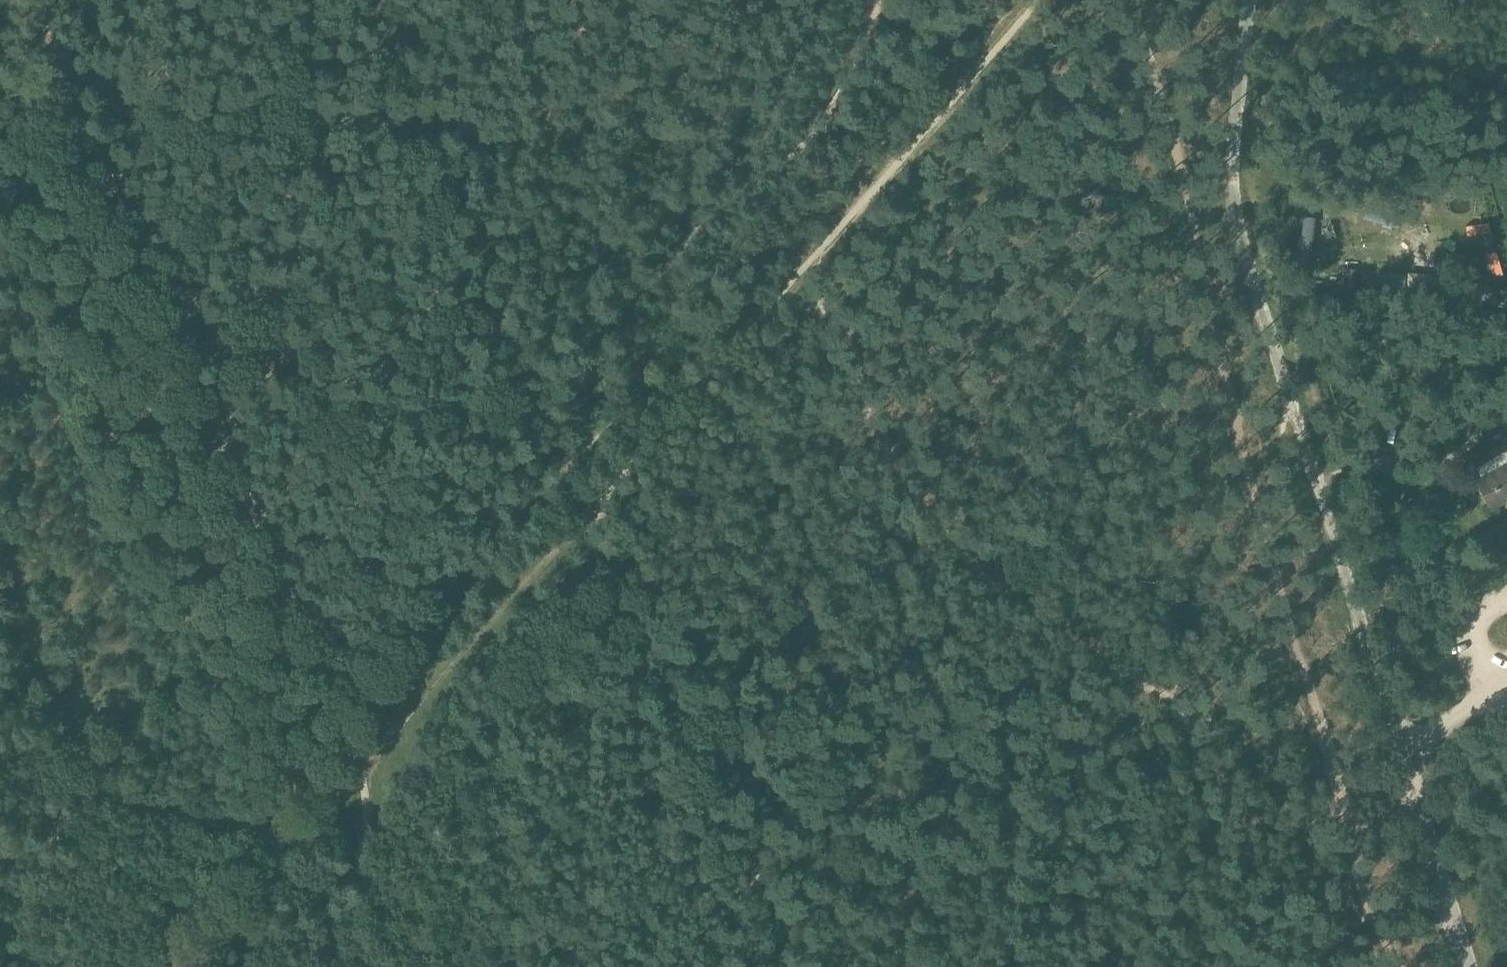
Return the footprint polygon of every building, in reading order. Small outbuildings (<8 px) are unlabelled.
[(1448,201),(1456,203),(1463,184),(1455,182),(1448,201)] [(1477,241),(1495,236),(1492,226),(1474,232),(1477,241)] [(1481,255),(1499,249),(1496,240),(1478,246),(1481,255)] [(1506,439),(1506,427),(1503,420),(1481,432),(1490,448),(1506,439)] [(1506,501),(1506,464),(1477,481),(1493,509),(1506,501)]
